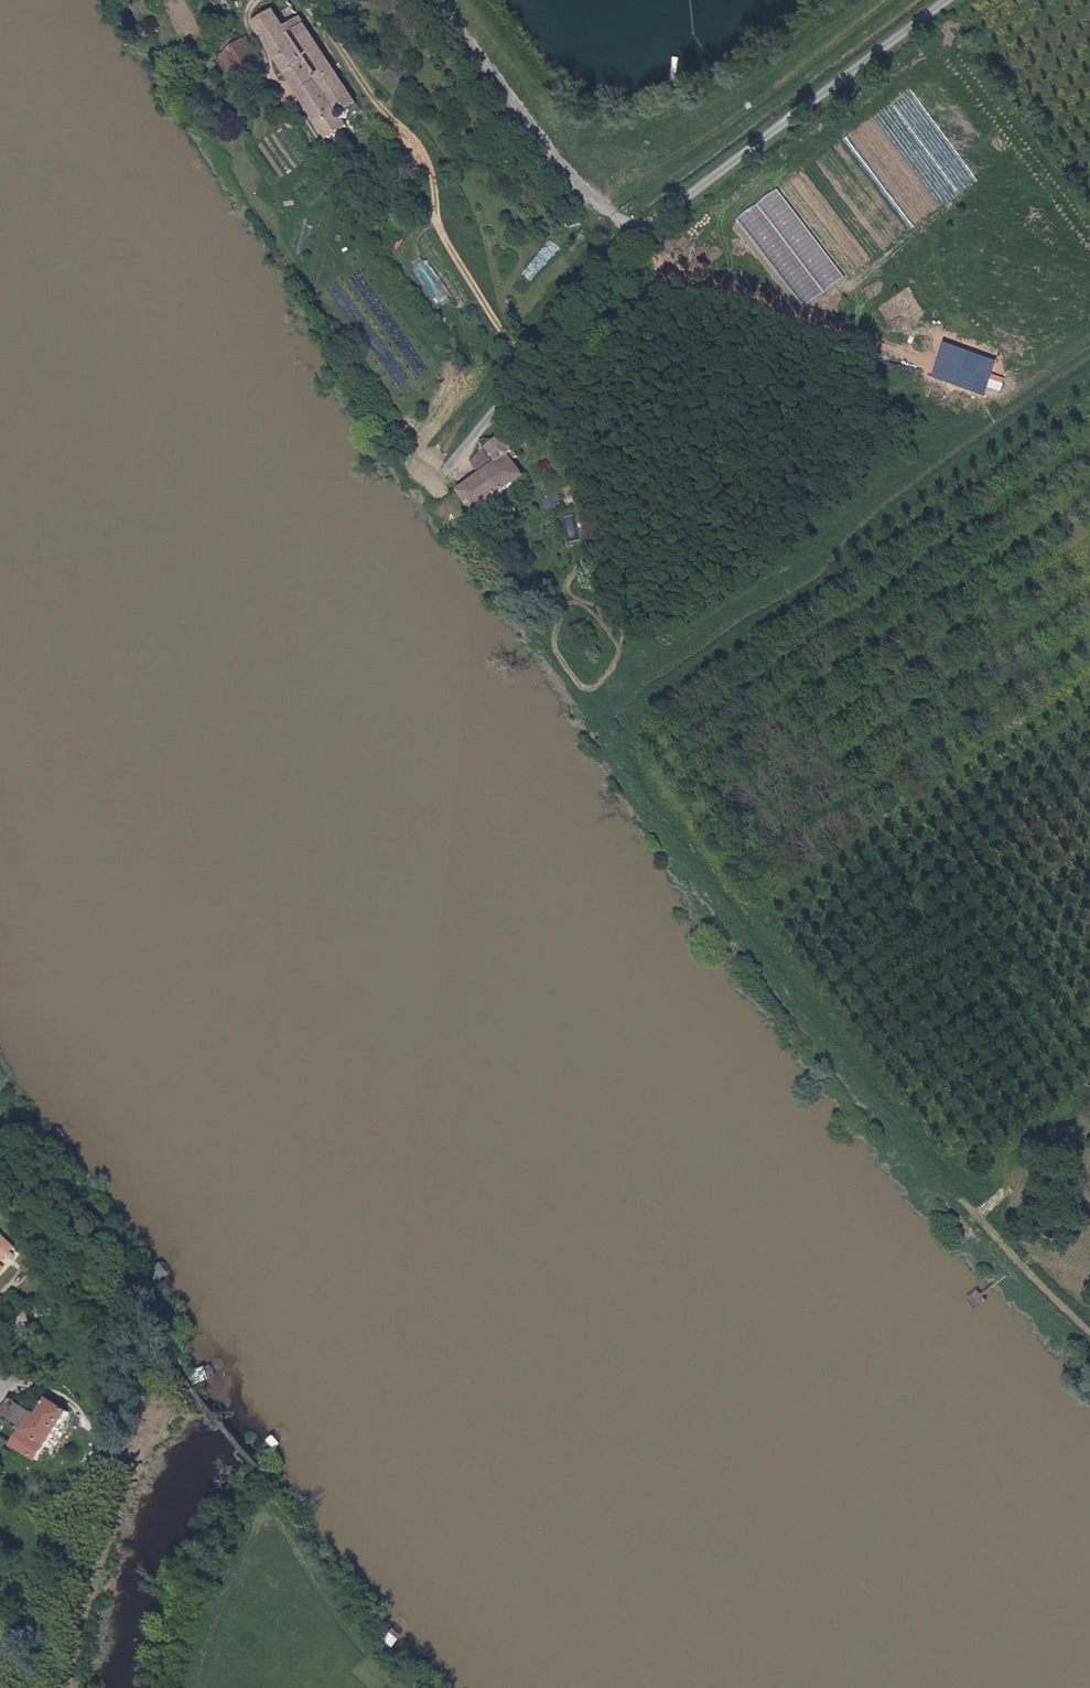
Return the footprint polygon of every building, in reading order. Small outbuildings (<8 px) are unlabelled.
[(295,7),(276,19),(271,11),(253,22),(327,138),(345,126),(341,119),(359,108),(295,7)] [(223,46),(238,68),(253,57),(238,35),(223,46)] [(777,190),(737,219),(803,307),(842,278),(777,190)] [(430,258),(415,268),(438,303),(454,293),(430,258)] [(942,341),(931,376),(984,395),(995,360),(942,341)] [(526,475),(513,457),(517,455),(503,436),(473,458),(481,469),(457,488),(475,513),(526,475)] [(569,539),(578,539),(578,515),(568,515),(569,539)] [(49,1137),(56,1146),(66,1138),(59,1129),(49,1137)] [(13,1273),(0,1262),(0,1299),(12,1285),(7,1280),(13,1273)] [(51,1329),(43,1345),(51,1354),(57,1338),(51,1329)] [(16,1428),(27,1411),(8,1398),(0,1410),(0,1417),(16,1428)] [(0,1424),(0,1457),(24,1473),(47,1440),(28,1427),(26,1429),(26,1430),(20,1438),(0,1424)] [(382,1642),(393,1647),(399,1634),(388,1629),(382,1642)]
